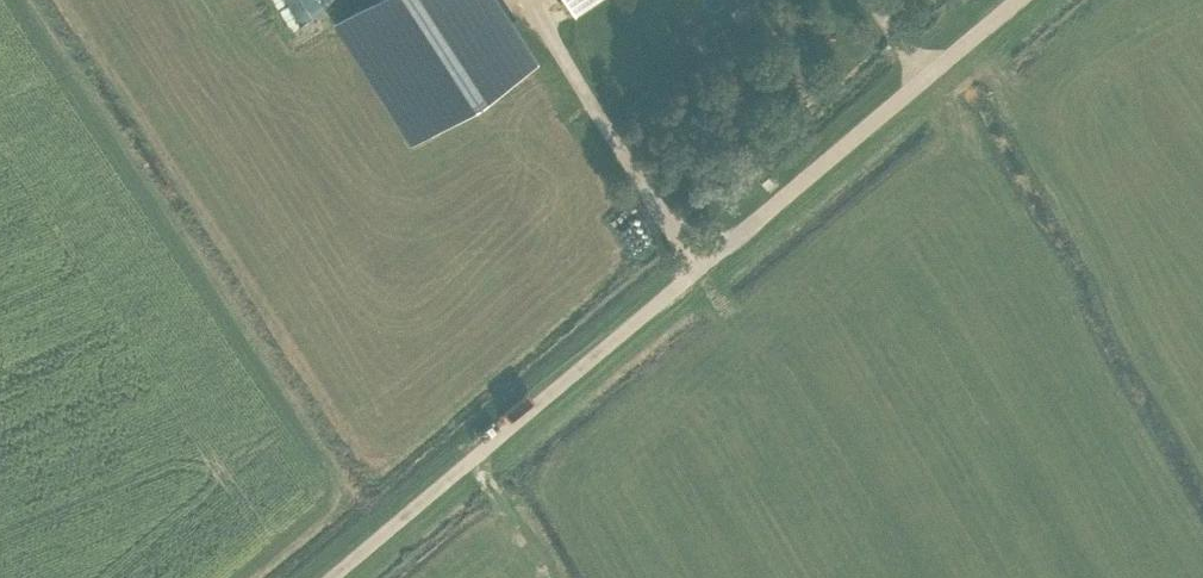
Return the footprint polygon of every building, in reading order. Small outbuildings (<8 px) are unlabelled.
[(348,0),(283,0),(297,27),(348,0)] [(494,0),(365,0),(337,18),(414,137),(533,60),(494,0)] [(575,15),(598,0),(566,0),(575,15)] [(699,30),(687,26),(680,32),(683,39),(695,43),(702,38),(699,30)]
